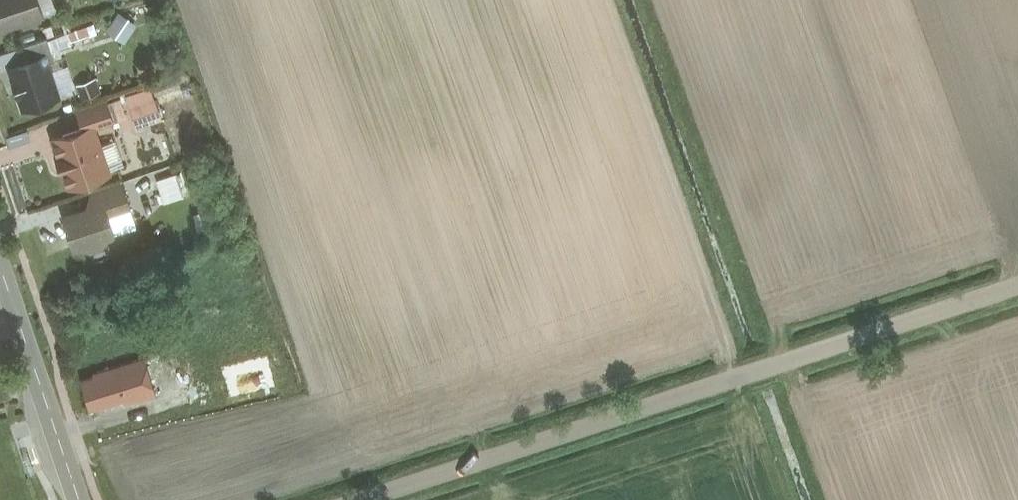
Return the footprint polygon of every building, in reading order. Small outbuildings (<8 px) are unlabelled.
[(43,0),(0,0),(0,27),(1,29),(48,13),(43,0)] [(127,41),(140,21),(121,8),(108,28),(127,41)] [(65,92),(49,47),(8,62),(23,107),(65,92)] [(87,96),(103,87),(96,75),(80,84),(87,96)] [(116,119),(108,97),(76,108),(82,125),(52,135),(69,186),(114,171),(98,125),(116,119)] [(179,172),(159,177),(165,200),(185,194),(179,172)] [(126,178),(94,189),(90,204),(65,213),(78,248),(121,233),(115,216),(136,209),(126,178)] [(97,374),(84,378),(93,406),(124,396),(126,401),(140,397),(141,400),(162,394),(149,352),(95,369),(97,374)]
